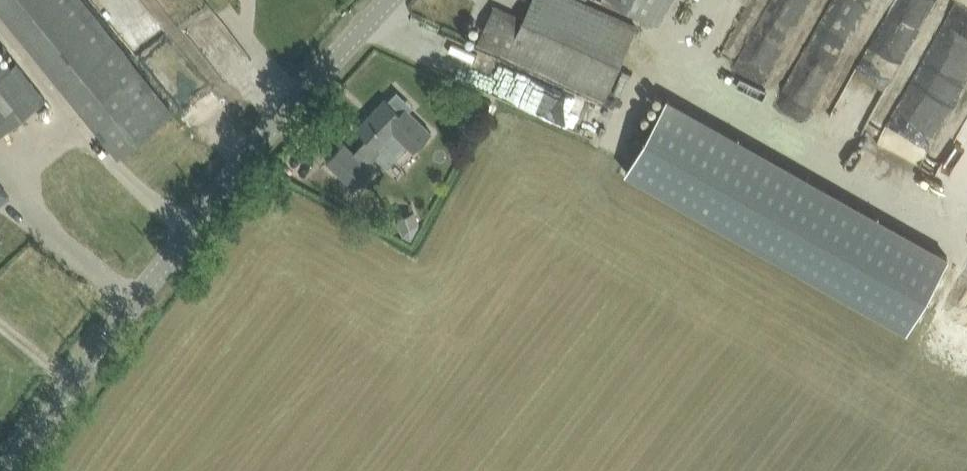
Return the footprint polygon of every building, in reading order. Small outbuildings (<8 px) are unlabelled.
[(172,112),(81,0),(0,0),(0,8),(119,155),(172,112)] [(478,42),(497,51),(605,98),(637,25),(580,0),(532,0),(524,18),(495,5),(478,42)] [(657,23),(670,0),(617,0),(657,23)] [(749,72),(780,86),(820,0),(782,0),(749,72)] [(844,121),(847,123),(839,139),(863,151),(941,0),(906,0),(844,121)] [(966,84),(966,28),(953,21),(891,142),(876,134),(871,145),(922,171),(966,84)] [(784,103),(814,120),(854,52),(824,34),(784,103)] [(2,136),(47,99),(17,63),(10,69),(0,57),(0,133),(2,136)] [(527,79),(517,104),(603,139),(608,127),(580,116),(586,103),(527,79)] [(630,161),(625,171),(907,330),(910,324),(949,255),(667,96),(630,161)] [(368,164),(377,156),(389,167),(409,145),(415,150),(432,132),(409,110),(404,115),(386,98),(357,127),(368,137),(354,152),(343,142),(327,160),(341,173),(356,188),(373,169),(368,164)] [(10,196),(0,183),(0,204),(10,196)] [(414,212),(397,218),(401,230),(404,234),(410,239),(418,224),(414,212)]
